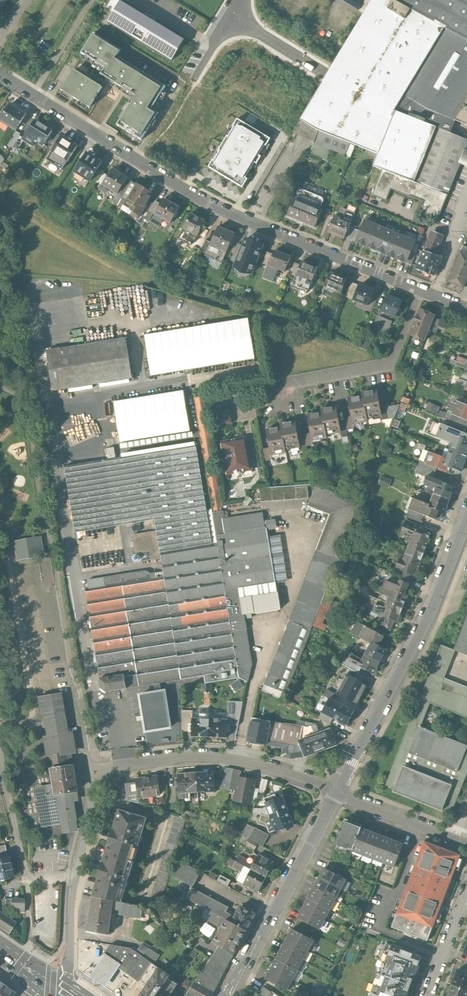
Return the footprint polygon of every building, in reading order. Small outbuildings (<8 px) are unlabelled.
[(2,11),(8,0),(0,0),(0,10),(2,11)] [(118,0),(111,0),(106,8),(114,13),(108,22),(172,60),(184,40),(154,22),(155,19),(145,13),(144,16),(118,0)] [(404,95),(444,28),(392,0),(373,0),(292,135),(295,137),(297,134),(315,140),(314,143),(351,157),(355,146),(366,150),(364,154),(377,158),(373,167),(382,170),(447,196),(460,164),(466,150),(466,148),(466,140),(450,133),(425,123),(426,120),(410,113),(409,116),(395,111),(404,95)] [(466,40),(466,0),(392,0),(444,28),(466,40)] [(444,28),(404,95),(429,110),(455,121),(466,125),(466,40),(444,28)] [(121,50),(94,33),(81,53),(105,68),(101,74),(136,96),(131,104),(130,104),(117,125),(141,140),(158,113),(152,109),(166,87),(117,56),(121,50)] [(102,87),(74,70),(62,91),(90,108),(102,87)] [(425,123),(450,133),(455,121),(429,110),(404,95),(395,111),(409,116),(410,113),(426,120),(425,123)] [(10,104),(0,120),(0,121),(15,131),(26,114),(10,104)] [(52,130),(36,119),(24,138),(22,141),(31,147),(35,143),(41,147),(52,130)] [(212,160),(208,167),(242,188),(247,179),(245,178),(254,163),(257,164),(261,157),(259,155),(265,145),(266,146),(270,139),(237,119),(233,126),(234,127),(228,137),(227,136),(219,150),(220,151),(214,161),(212,160)] [(12,146),(19,135),(13,131),(6,142),(12,146)] [(22,141),(24,138),(19,135),(12,146),(17,149),(22,141)] [(76,147),(61,137),(51,152),(66,162),(76,147)] [(101,162),(86,152),(73,173),(88,182),(101,162)] [(127,179),(111,169),(100,186),(116,196),(127,179)] [(447,196),(382,170),(372,195),(386,201),(391,189),(422,202),(418,213),(437,221),(447,196)] [(124,202),(135,184),(127,179),(116,196),(112,203),(120,208),(124,202)] [(153,195),(135,184),(124,202),(131,207),(129,211),(139,217),(141,214),(149,201),(153,195)] [(294,199),(287,216),(315,228),(322,211),(320,210),(323,201),(322,198),(303,190),(300,191),(296,200),(294,199)] [(163,198),(160,204),(154,214),(153,215),(169,224),(179,207),(163,198)] [(154,204),(149,201),(141,214),(145,217),(149,211),(154,204)] [(155,201),(154,204),(149,211),(154,214),(160,204),(155,201)] [(330,226),(328,232),(345,239),(345,238),(350,227),(355,213),(342,208),(339,218),(334,216),(332,221),(329,220),(327,225),(330,226)] [(183,228),(197,236),(205,220),(191,213),(183,228)] [(375,225),(365,221),(361,231),(356,242),(366,247),(375,225)] [(385,229),(375,225),(366,247),(376,251),(385,229)] [(236,235),(217,227),(211,242),(205,256),(207,257),(221,263),(230,242),(232,243),(236,235)] [(350,227),(345,238),(350,240),(355,229),(350,227)] [(355,229),(350,240),(356,242),(361,231),(355,229)] [(395,233),(385,229),(376,251),(386,255),(395,233)] [(396,259),(405,237),(395,233),(386,255),(396,259)] [(431,234),(417,269),(434,276),(437,268),(439,270),(441,265),(439,264),(441,259),(435,256),(443,238),(431,234)] [(200,250),(205,239),(197,236),(192,246),(200,250)] [(415,242),(405,237),(396,259),(406,263),(411,252),(415,242)] [(205,256),(211,242),(205,239),(200,250),(197,257),(203,260),(205,256)] [(263,246),(246,239),(243,246),(239,255),(256,261),(263,246)] [(239,255),(243,246),(237,244),(232,256),(238,258),(239,255)] [(291,257),(275,251),(274,254),(269,265),(267,264),(267,265),(261,279),(273,284),(278,272),(284,274),(291,257)] [(269,265),(274,254),(266,252),(262,263),(267,265),(267,264),(269,265)] [(411,252),(406,263),(412,265),(416,254),(411,252)] [(448,282),(463,288),(466,278),(466,254),(461,252),(448,282)] [(221,263),(207,257),(204,263),(212,266),(213,268),(216,270),(219,269),(221,263)] [(318,268),(302,261),(301,265),(296,276),(292,286),(308,293),(318,268)] [(296,276),(301,265),(295,263),(290,274),(296,276)] [(327,283),(330,275),(325,273),(321,281),(327,283)] [(340,277),(331,274),(330,275),(327,283),(325,289),(340,295),(347,277),(341,275),(340,277)] [(353,301),(359,285),(351,282),(345,298),(353,301)] [(374,291),(359,285),(353,301),(368,307),(374,291)] [(403,302),(387,296),(381,313),(396,319),(403,302)] [(435,316),(420,309),(409,336),(424,342),(429,330),(434,318),(435,316)] [(392,322),(379,317),(374,330),(387,335),(392,322)] [(441,321),(434,318),(429,330),(437,333),(441,321)] [(249,319),(145,335),(151,375),(255,358),(249,319)] [(371,341),(364,338),(361,347),(366,350),(367,347),(369,348),(371,341)] [(128,339),(48,350),(54,392),(133,381),(128,339)] [(458,357),(456,361),(463,364),(461,368),(466,370),(466,360),(458,357)] [(459,370),(456,376),(466,380),(466,373),(459,370)] [(377,390),(362,393),(363,396),(367,421),(382,419),(380,409),(377,390)] [(184,391),(113,403),(120,444),(191,432),(184,391)] [(193,398),(212,510),(212,514),(223,512),(205,396),(193,398)] [(367,421),(363,396),(348,398),(351,417),(352,426),(367,424),(367,421)] [(466,406),(457,402),(456,405),(452,404),(449,412),(453,414),(452,416),(466,421),(466,404),(466,406)] [(425,411),(446,420),(449,412),(440,411),(441,408),(428,403),(425,411)] [(321,410),(322,413),(326,437),(341,435),(340,425),(336,407),(321,410)] [(387,408),(380,409),(382,419),(382,421),(389,420),(387,408)] [(466,426),(466,421),(452,416),(453,414),(449,412),(446,420),(448,421),(466,428),(466,426)] [(322,413),(308,415),(311,434),(313,443),(327,440),(326,437),(322,413)] [(345,418),(346,424),(347,431),(353,430),(352,426),(351,417),(345,418)] [(438,424),(446,427),(448,422),(441,419),(438,424)] [(466,428),(448,421),(448,422),(446,427),(463,435),(466,428)] [(295,422),(281,425),(281,427),(286,452),(300,450),(298,440),(295,422)] [(346,424),(340,425),(341,435),(342,438),(348,437),(347,431),(346,424)] [(286,452),(281,427),(266,430),(269,449),(271,458),(286,455),(286,452)] [(313,443),(311,434),(305,435),(305,439),(307,447),(313,446),(313,443)] [(466,457),(466,440),(455,435),(454,438),(449,450),(466,457)] [(449,450),(454,438),(451,437),(450,439),(447,438),(443,448),(449,450)] [(247,438),(220,443),(226,476),(234,474),(238,477),(242,476),(244,472),(253,470),(247,438)] [(305,439),(298,440),(300,450),(300,453),(308,451),(307,447),(305,439)] [(109,456),(63,463),(73,534),(153,521),(155,531),(159,559),(163,580),(159,581),(147,571),(86,581),(88,591),(82,592),(99,682),(124,678),(126,690),(139,688),(203,677),(204,685),(239,679),(212,514),(212,510),(206,511),(195,441),(116,454),(115,448),(107,449),(109,456)] [(13,443),(13,454),(26,453),(25,442),(13,443)] [(271,458),(269,449),(263,450),(265,462),(272,461),(271,458)] [(466,457),(449,450),(446,458),(424,450),(420,461),(437,468),(448,472),(450,468),(461,472),(466,457)] [(437,468),(420,461),(418,467),(435,474),(437,468)] [(435,474),(418,467),(415,473),(426,477),(433,480),(435,474)] [(392,480),(382,476),(378,485),(388,489),(392,480)] [(433,480),(426,477),(423,486),(436,490),(434,496),(450,502),(455,488),(433,480)] [(359,504),(316,487),(310,503),(334,513),(319,552),(337,559),(359,504)] [(307,488),(259,491),(260,503),(308,499),(307,488)] [(450,502),(434,496),(430,505),(413,498),(409,511),(420,515),(436,521),(439,513),(445,515),(450,502)] [(334,513),(310,503),(308,507),(330,515),(316,551),(319,552),(334,513)] [(0,509),(0,528),(3,539),(10,537),(3,508),(0,509)] [(420,515),(409,511),(407,516),(419,520),(420,515)] [(212,514),(239,679),(248,683),(252,665),(245,616),(280,610),(278,594),(242,600),(241,591),(275,586),(268,538),(266,532),(266,528),(264,529),(262,513),(229,519),(225,519),(223,512),(212,514)] [(419,520),(407,516),(405,521),(406,521),(421,527),(423,522),(419,520)] [(276,520),(265,522),(266,528),(266,532),(277,530),(276,520)] [(421,527),(406,521),(401,534),(412,539),(408,548),(425,555),(434,532),(421,527)] [(159,559),(155,531),(132,534),(135,554),(150,551),(151,560),(159,559)] [(124,533),(76,541),(80,565),(98,562),(99,569),(123,565),(119,544),(126,543),(124,533)] [(280,536),(268,538),(275,586),(288,584),(280,536)] [(13,542),(16,561),(44,556),(41,537),(13,542)] [(425,555),(408,548),(403,562),(399,561),(395,570),(404,573),(415,577),(416,578),(425,555)] [(337,559),(319,552),(316,551),(289,622),(310,630),(311,626),(320,604),(337,559)] [(404,573),(402,578),(413,582),(415,577),(404,573)] [(413,582),(402,578),(401,583),(409,586),(411,587),(413,582)] [(401,583),(400,582),(398,586),(386,582),(379,599),(387,603),(404,610),(409,597),(406,596),(409,586),(401,583)] [(404,610),(387,603),(384,611),(388,613),(386,620),(387,620),(384,628),(391,631),(394,623),(398,625),(404,610)] [(320,604),(311,626),(326,632),(328,625),(323,623),(329,607),(320,604)] [(455,652),(466,656),(466,619),(455,652)] [(310,630),(289,622),(264,686),(285,694),(310,630)] [(358,639),(364,627),(357,623),(351,635),(358,639)] [(370,646),(366,655),(381,663),(387,652),(382,649),(387,639),(364,627),(358,639),(370,646)] [(411,724),(421,728),(430,705),(466,719),(466,688),(445,679),(455,652),(441,647),(411,724)] [(352,657),(349,663),(361,670),(374,676),(381,663),(366,655),(362,662),(352,657)] [(359,674),(361,670),(349,663),(345,661),(343,666),(350,670),(359,674)] [(350,670),(347,675),(356,679),(359,674),(350,670)] [(356,679),(347,675),(336,695),(357,706),(368,685),(356,679)] [(104,694),(126,690),(124,678),(99,682),(100,690),(104,694)] [(285,694),(264,686),(262,690),(282,701),(285,694)] [(357,706),(336,695),(327,690),(324,697),(329,700),(354,712),(357,706)] [(164,692),(141,695),(147,730),(170,726),(164,692)] [(62,694),(37,697),(38,710),(41,726),(44,725),(46,738),(43,739),(46,760),(70,756),(76,755),(73,734),(68,735),(62,694)] [(354,712),(329,700),(322,715),(332,720),(347,727),(354,712)] [(314,719),(296,710),(293,716),(311,725),(314,719)] [(227,711),(226,721),(226,726),(236,726),(237,711),(227,711)] [(191,726),(191,720),(192,712),(181,712),(182,732),(189,733),(189,726),(191,726)] [(332,720),(322,715),(319,720),(330,725),(332,720)] [(191,739),(208,739),(209,721),(191,720),(191,726),(191,739)] [(226,726),(226,721),(209,721),(208,739),(226,740),(226,726)] [(299,744),(302,728),(272,723),(271,727),(268,746),(282,749),(281,756),(283,759),(291,761),(304,758),(299,744)] [(271,727),(252,724),(248,744),(267,748),(268,746),(271,727)] [(466,777),(466,746),(421,728),(411,724),(386,788),(396,792),(394,795),(442,814),(444,810),(453,813),(466,777)] [(337,747),(330,731),(320,735),(316,725),(310,727),(320,754),(337,747)] [(320,754),(310,727),(308,729),(302,728),(299,744),(304,758),(304,760),(320,754)] [(72,767),(70,756),(46,760),(48,771),(72,767)] [(48,771),(50,784),(32,787),(38,829),(60,825),(61,834),(78,831),(73,803),(78,802),(77,795),(72,767),(48,771)] [(197,768),(198,792),(216,791),(215,778),(214,769),(208,769),(208,767),(197,768)] [(229,788),(233,768),(226,767),(223,778),(215,778),(216,791),(228,794),(229,788)] [(184,770),(177,771),(178,800),(191,799),(190,793),(198,792),(197,768),(184,768),(184,770)] [(236,790),(239,777),(240,770),(233,768),(229,788),(236,790)] [(157,772),(135,776),(135,778),(137,792),(138,797),(160,794),(159,786),(157,774),(157,772)] [(164,774),(157,774),(159,786),(166,785),(164,774)] [(255,780),(239,777),(236,790),(233,800),(250,804),(251,798),(254,786),(255,780)] [(268,778),(262,777),(259,788),(258,792),(264,793),(268,778)] [(137,792),(135,778),(124,780),(124,783),(126,794),(137,792)] [(139,803),(138,797),(137,792),(126,794),(124,783),(118,784),(119,797),(139,803)] [(259,788),(254,786),(251,798),(257,800),(258,792),(259,788)] [(265,801),(271,815),(289,809),(283,794),(265,801)] [(118,809),(105,853),(133,862),(147,818),(118,809)] [(196,813),(184,809),(182,816),(194,819),(196,813)] [(289,809),(271,815),(276,831),(294,825),(289,809)] [(187,819),(176,816),(153,891),(164,895),(187,819)] [(347,847),(352,849),(362,825),(363,822),(345,816),(335,842),(338,843),(336,847),(346,850),(347,847)] [(249,837),(254,826),(247,822),(241,833),(249,837)] [(371,829),(362,825),(352,849),(362,853),(371,829)] [(268,833),(254,826),(249,837),(259,842),(263,845),(268,833)] [(362,853),(372,857),(382,833),(371,829),(362,853)] [(382,833),(372,857),(383,861),(392,837),(382,833)] [(255,849),(259,842),(249,837),(245,844),(255,849)] [(392,837),(383,861),(394,865),(403,841),(392,837)] [(460,853),(423,839),(413,866),(450,880),(460,853)] [(335,850),(331,860),(342,865),(346,855),(335,850)] [(105,853),(93,896),(112,898),(123,899),(133,862),(105,853)] [(239,853),(236,860),(251,868),(253,864),(246,860),(247,858),(239,853)] [(253,864),(251,868),(267,876),(274,862),(259,854),(253,864)] [(0,859),(0,882),(15,878),(10,857),(8,857),(0,859)] [(233,865),(236,860),(230,857),(227,862),(233,865)] [(249,872),(251,868),(236,860),(233,865),(232,867),(241,871),(242,868),(249,872)] [(200,871),(180,861),(172,876),(180,880),(191,886),(200,871)] [(340,869),(328,863),(326,868),(337,874),(340,869)] [(317,876),(340,888),(345,878),(337,874),(326,868),(322,866),(317,876)] [(432,926),(450,880),(413,866),(396,912),(432,926)] [(255,889),(259,891),(267,876),(251,868),(249,872),(243,883),(248,886),(246,888),(253,892),(255,889)] [(220,874),(217,880),(228,885),(231,880),(220,874)] [(312,886),(334,898),(340,888),(317,876),(312,886)] [(176,892),(186,896),(191,886),(180,880),(176,887),(176,892)] [(229,907),(191,886),(186,896),(210,909),(205,919),(221,927),(226,918),(223,916),(229,907)] [(329,908),(334,898),(312,886),(307,896),(329,908)] [(112,898),(93,896),(88,930),(108,932),(109,925),(111,908),(112,898)] [(324,918),(329,908),(307,896),(301,906),(324,918)] [(112,898),(111,908),(119,909),(118,914),(140,917),(141,908),(137,904),(137,901),(123,899),(112,898)] [(0,899),(0,907),(5,907),(12,910),(20,911),(20,914),(26,914),(26,900),(0,899)] [(231,921),(246,929),(254,914),(239,905),(231,921)] [(319,928),(324,918),(301,906),(296,917),(299,918),(311,924),(319,928)] [(427,940),(432,926),(396,912),(390,926),(400,930),(418,937),(427,940)] [(1,914),(0,915),(0,929),(9,936),(17,925),(1,914)] [(226,918),(221,927),(212,942),(219,946),(233,955),(246,929),(231,921),(226,918)] [(311,924),(299,918),(293,930),(305,936),(311,924)] [(285,938),(307,949),(312,940),(305,936),(293,930),(290,928),(285,938)] [(347,941),(340,937),(337,943),(344,946),(347,941)] [(302,960),(307,949),(285,938),(279,948),(302,960)] [(131,949),(110,945),(103,955),(104,955),(120,966),(121,966),(120,968),(147,986),(159,968),(153,965),(137,953),(131,949)] [(137,953),(153,965),(160,956),(143,945),(137,953)] [(415,955),(387,945),(377,973),(412,986),(423,958),(415,955)] [(233,955),(219,946),(210,961),(206,966),(195,982),(214,992),(233,955)] [(297,969),(302,960),(279,948),(274,957),(297,969)] [(417,950),(415,955),(423,958),(426,959),(428,954),(417,950)] [(120,966),(104,955),(96,967),(90,976),(106,987),(112,977),(120,966)] [(200,962),(206,966),(210,961),(204,957),(200,962)] [(292,979),(297,969),(274,957),(269,967),(292,979)] [(457,966),(451,981),(466,987),(466,969),(457,966)] [(269,967),(263,978),(286,990),(292,979),(269,967)] [(147,986),(144,990),(140,995),(157,995),(169,979),(170,976),(159,968),(147,986)] [(412,986),(377,973),(369,995),(409,995),(412,986)] [(0,977),(0,995),(12,995),(17,989),(0,977)] [(158,995),(169,995),(177,984),(169,979),(157,995),(158,995)] [(194,983),(187,979),(184,985),(191,989),(194,983)] [(451,981),(446,995),(466,995),(466,987),(451,981)] [(195,982),(194,983),(191,989),(188,993),(194,995),(212,995),(214,992),(195,982)] [(324,988),(318,985),(315,991),(321,993),(324,988)]
